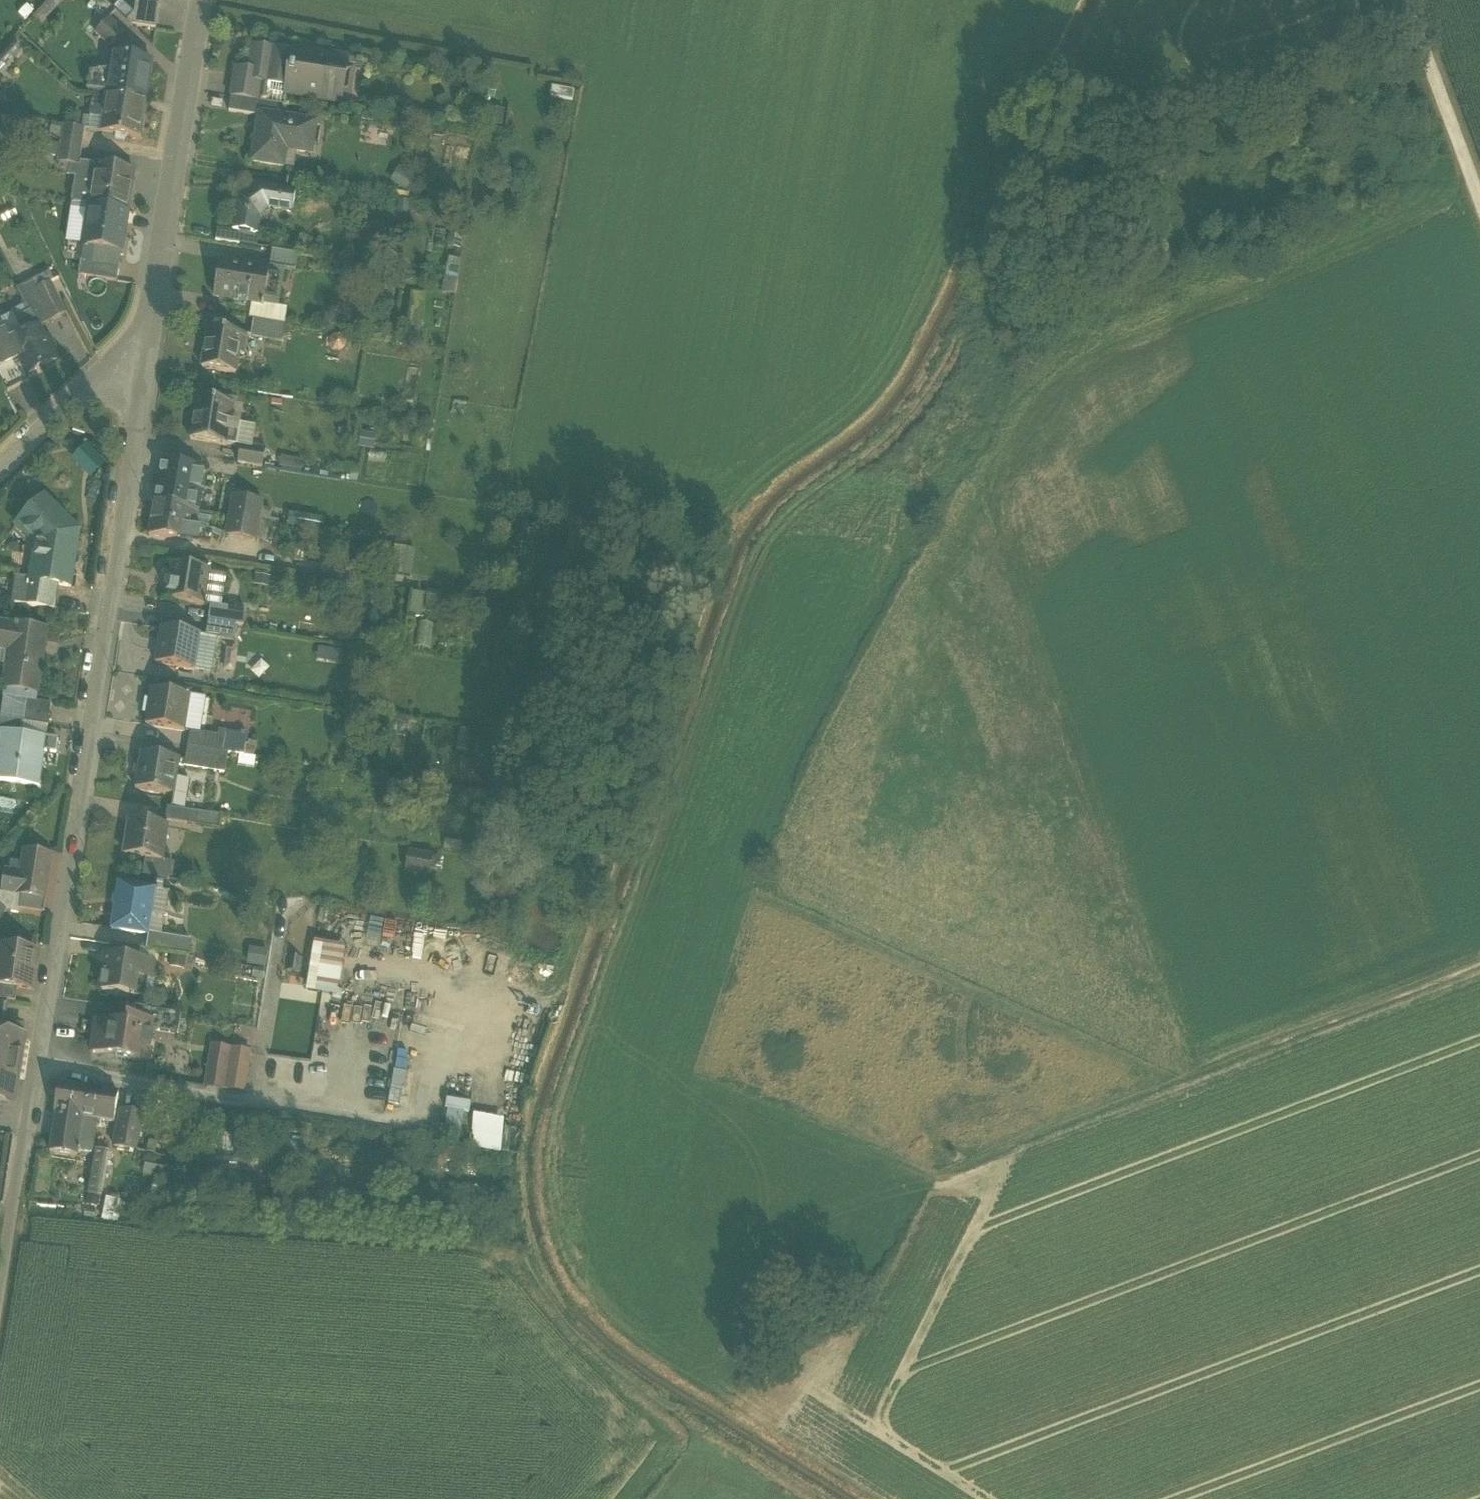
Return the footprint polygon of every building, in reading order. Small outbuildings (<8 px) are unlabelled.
[(65,0),(47,0),(33,15),(43,24),(65,0)] [(132,26),(156,30),(160,6),(136,2),(134,15),(127,22),(132,26)] [(94,35),(109,48),(124,31),(109,18),(94,35)] [(290,80),(294,54),(252,47),(248,74),(262,76),(290,80)] [(348,57),(295,50),(294,54),(290,80),(288,93),(327,100),(329,88),(343,90),(348,57)] [(105,95),(142,101),(147,63),(135,61),(135,56),(126,55),(125,60),(110,58),(108,72),(107,79),(105,95)] [(262,76),(248,74),(237,72),(232,98),(258,102),(262,76)] [(105,95),(107,79),(90,77),(88,76),(85,92),(91,93),(105,95)] [(101,127),(105,95),(91,93),(87,125),(101,127)] [(142,101),(105,95),(101,127),(115,129),(115,136),(121,137),(124,131),(138,132),(142,101)] [(258,102),(232,98),(230,111),(256,115),(258,102)] [(317,123),(263,114),(255,162),(285,167),(288,149),(313,153),(317,123)] [(70,147),(77,148),(81,126),(62,123),(59,140),(70,147)] [(75,160),(77,148),(70,147),(59,140),(55,161),(61,162),(74,164),(75,160)] [(90,206),(96,164),(75,160),(74,164),(61,162),(59,173),(76,175),(71,203),(90,206)] [(90,206),(127,211),(133,169),(119,167),(119,163),(109,161),(108,166),(96,164),(90,206)] [(389,182),(419,194),(424,180),(395,168),(389,182)] [(234,231),(258,235),(260,220),(272,208),(294,212),(296,191),(256,185),(239,196),(234,231)] [(122,246),(127,211),(90,206),(86,240),(90,241),(122,246)] [(258,235),(234,231),(219,228),(217,241),(256,247),(258,235)] [(119,258),(122,246),(90,241),(88,254),(119,258)] [(276,251),(273,264),(293,267),(300,269),(302,255),(276,251)] [(117,272),(119,258),(88,254),(84,253),(82,266),(117,272)] [(272,268),(222,259),(216,296),(259,303),(266,305),(272,268)] [(273,264),(272,268),(266,305),(286,308),(293,267),(273,264)] [(29,319),(36,334),(62,320),(46,289),(36,295),(44,311),(29,319)] [(266,305),(259,303),(256,319),(288,325),(290,309),(286,308),(266,305)] [(25,339),(36,334),(29,319),(17,324),(25,339)] [(288,325),(256,319),(253,337),(285,342),(288,325)] [(247,333),(213,328),(206,370),(236,375),(240,355),(244,355),(247,333)] [(19,367),(26,382),(59,364),(52,351),(46,354),(36,334),(25,339),(9,347),(19,367)] [(9,347),(5,341),(0,344),(0,375),(0,376),(19,367),(9,347)] [(26,382),(19,367),(0,376),(0,381),(9,399),(29,388),(26,382)] [(233,404),(199,399),(192,438),(237,446),(241,423),(231,421),(233,404)] [(243,406),(233,404),(231,421),(241,423),(243,406)] [(256,426),(241,423),(237,446),(241,446),(242,444),(253,445),(256,426)] [(268,448),(253,445),(242,444),(241,446),(239,463),(266,468),(268,448)] [(280,456),(279,465),(301,467),(302,459),(280,456)] [(198,512),(206,470),(162,463),(154,504),(198,512)] [(262,501),(234,496),(227,535),(254,541),(262,501)] [(79,532),(45,498),(16,527),(36,546),(36,549),(39,550),(34,582),(58,585),(70,587),(79,532)] [(198,512),(154,504),(149,536),(180,540),(183,528),(196,530),(196,528),(198,512)] [(206,514),(198,512),(196,528),(201,529),(204,529),(206,514)] [(322,520),(291,515),(289,525),(320,531),(322,520)] [(183,528),(180,540),(199,543),(201,529),(196,528),(196,530),(183,528)] [(409,574),(414,548),(399,545),(394,570),(409,574)] [(211,570),(172,564),(165,600),(205,606),(205,604),(210,573),(211,570)] [(226,576),(210,573),(205,604),(211,606),(221,607),(226,576)] [(54,610),(58,585),(34,582),(20,580),(16,604),(54,610)] [(418,599),(407,597),(404,620),(413,622),(418,599)] [(238,610),(221,607),(211,606),(208,621),(236,625),(238,610)] [(236,625),(208,621),(205,635),(205,638),(215,640),(233,642),(236,625)] [(418,644),(430,645),(431,622),(419,621),(418,644)] [(39,696),(49,630),(17,624),(17,627),(0,624),(0,664),(1,665),(10,667),(6,691),(8,691),(39,696)] [(200,634),(161,628),(155,664),(194,671),(200,634)] [(205,635),(200,634),(194,671),(209,674),(215,640),(205,638),(205,635)] [(190,697),(151,690),(145,725),(184,732),(190,697)] [(55,699),(39,696),(8,691),(5,708),(15,710),(14,722),(28,724),(50,727),(55,699)] [(206,699),(190,697),(184,732),(190,733),(191,731),(200,733),(206,699)] [(5,735),(27,738),(28,724),(14,722),(6,721),(5,735)] [(218,736),(200,733),(191,731),(190,733),(188,747),(227,753),(244,756),(247,736),(219,730),(218,736)] [(43,783),(48,752),(25,749),(27,738),(5,735),(0,767),(0,777),(43,783)] [(186,762),(180,760),(179,767),(224,775),(227,753),(188,747),(186,762)] [(180,760),(141,754),(135,790),(174,796),(177,779),(179,767),(180,760)] [(189,782),(177,779),(174,796),(187,798),(189,782)] [(187,798),(174,796),(172,809),(186,811),(187,798)] [(186,811),(172,809),(168,808),(165,822),(219,832),(221,817),(186,811)] [(171,827),(133,822),(128,859),(145,861),(165,864),(171,827)] [(44,898),(51,853),(22,848),(18,874),(0,872),(0,892),(44,898)] [(424,861),(406,858),(403,873),(422,876),(424,861)] [(165,864),(145,861),(143,877),(171,881),(173,866),(165,864)] [(152,891),(119,885),(113,930),(149,936),(149,935),(155,892),(152,891)] [(153,888),(152,891),(155,892),(149,935),(161,937),(167,893),(164,892),(164,890),(153,888)] [(44,898),(0,892),(0,913),(6,906),(41,912),(44,898)] [(191,942),(161,937),(149,935),(149,936),(147,951),(159,953),(188,958),(191,942)] [(308,991),(332,995),(340,948),(316,944),(308,991)] [(114,946),(112,958),(157,966),(159,953),(147,951),(114,946)] [(265,965),(266,949),(247,948),(246,964),(265,965)] [(33,993),(36,972),(33,972),(35,954),(1,949),(0,954),(0,988),(18,991),(33,993)] [(157,966),(112,958),(106,994),(153,1003),(156,999),(158,986),(155,983),(157,966)] [(18,991),(0,988),(0,1003),(15,1005),(18,991)] [(129,1025),(104,1021),(98,1054),(153,1063),(158,1032),(161,1014),(132,1010),(129,1025)] [(187,1018),(161,1014),(158,1032),(183,1037),(187,1018)] [(17,1083),(25,1039),(21,1039),(22,1029),(0,1025),(0,1103),(9,1104),(13,1082),(17,1083)] [(232,1061),(211,1058),(206,1087),(227,1091),(244,1093),(250,1054),(234,1051),(232,1061)] [(119,1094),(60,1085),(53,1113),(55,1115),(50,1154),(77,1158),(78,1154),(85,1119),(97,1121),(114,1124),(119,1094)] [(444,1100),(443,1135),(462,1136),(463,1100),(444,1100)] [(114,1146),(136,1151),(143,1114),(120,1112),(114,1146)] [(499,1151),(502,1116),(471,1114),(469,1148),(499,1151)] [(92,1155),(97,1121),(85,1119),(78,1154),(82,1153),(92,1155)] [(109,1153),(96,1151),(86,1204),(97,1207),(98,1198),(101,1198),(109,1153)] [(118,1202),(108,1199),(104,1220),(117,1222),(118,1218),(115,1217),(118,1202)]
